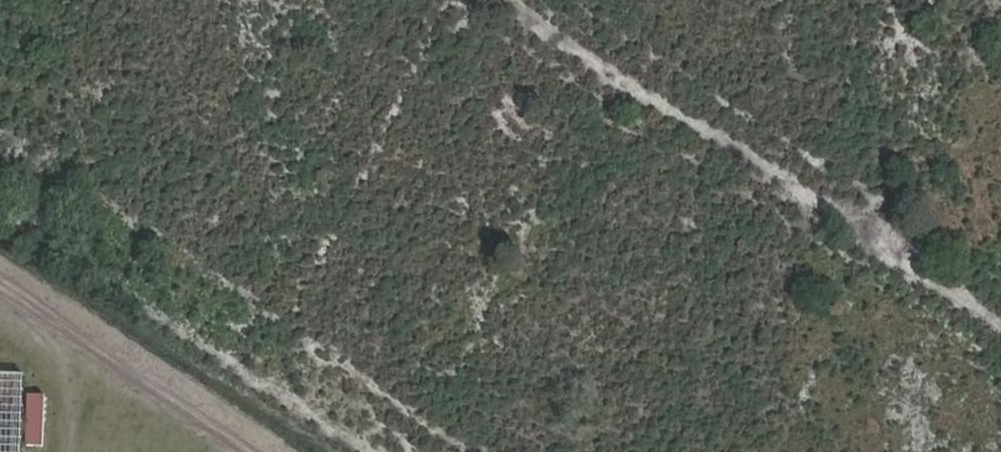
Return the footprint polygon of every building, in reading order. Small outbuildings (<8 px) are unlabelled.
[(26,375),(0,374),(0,451),(23,451),(26,375)]
